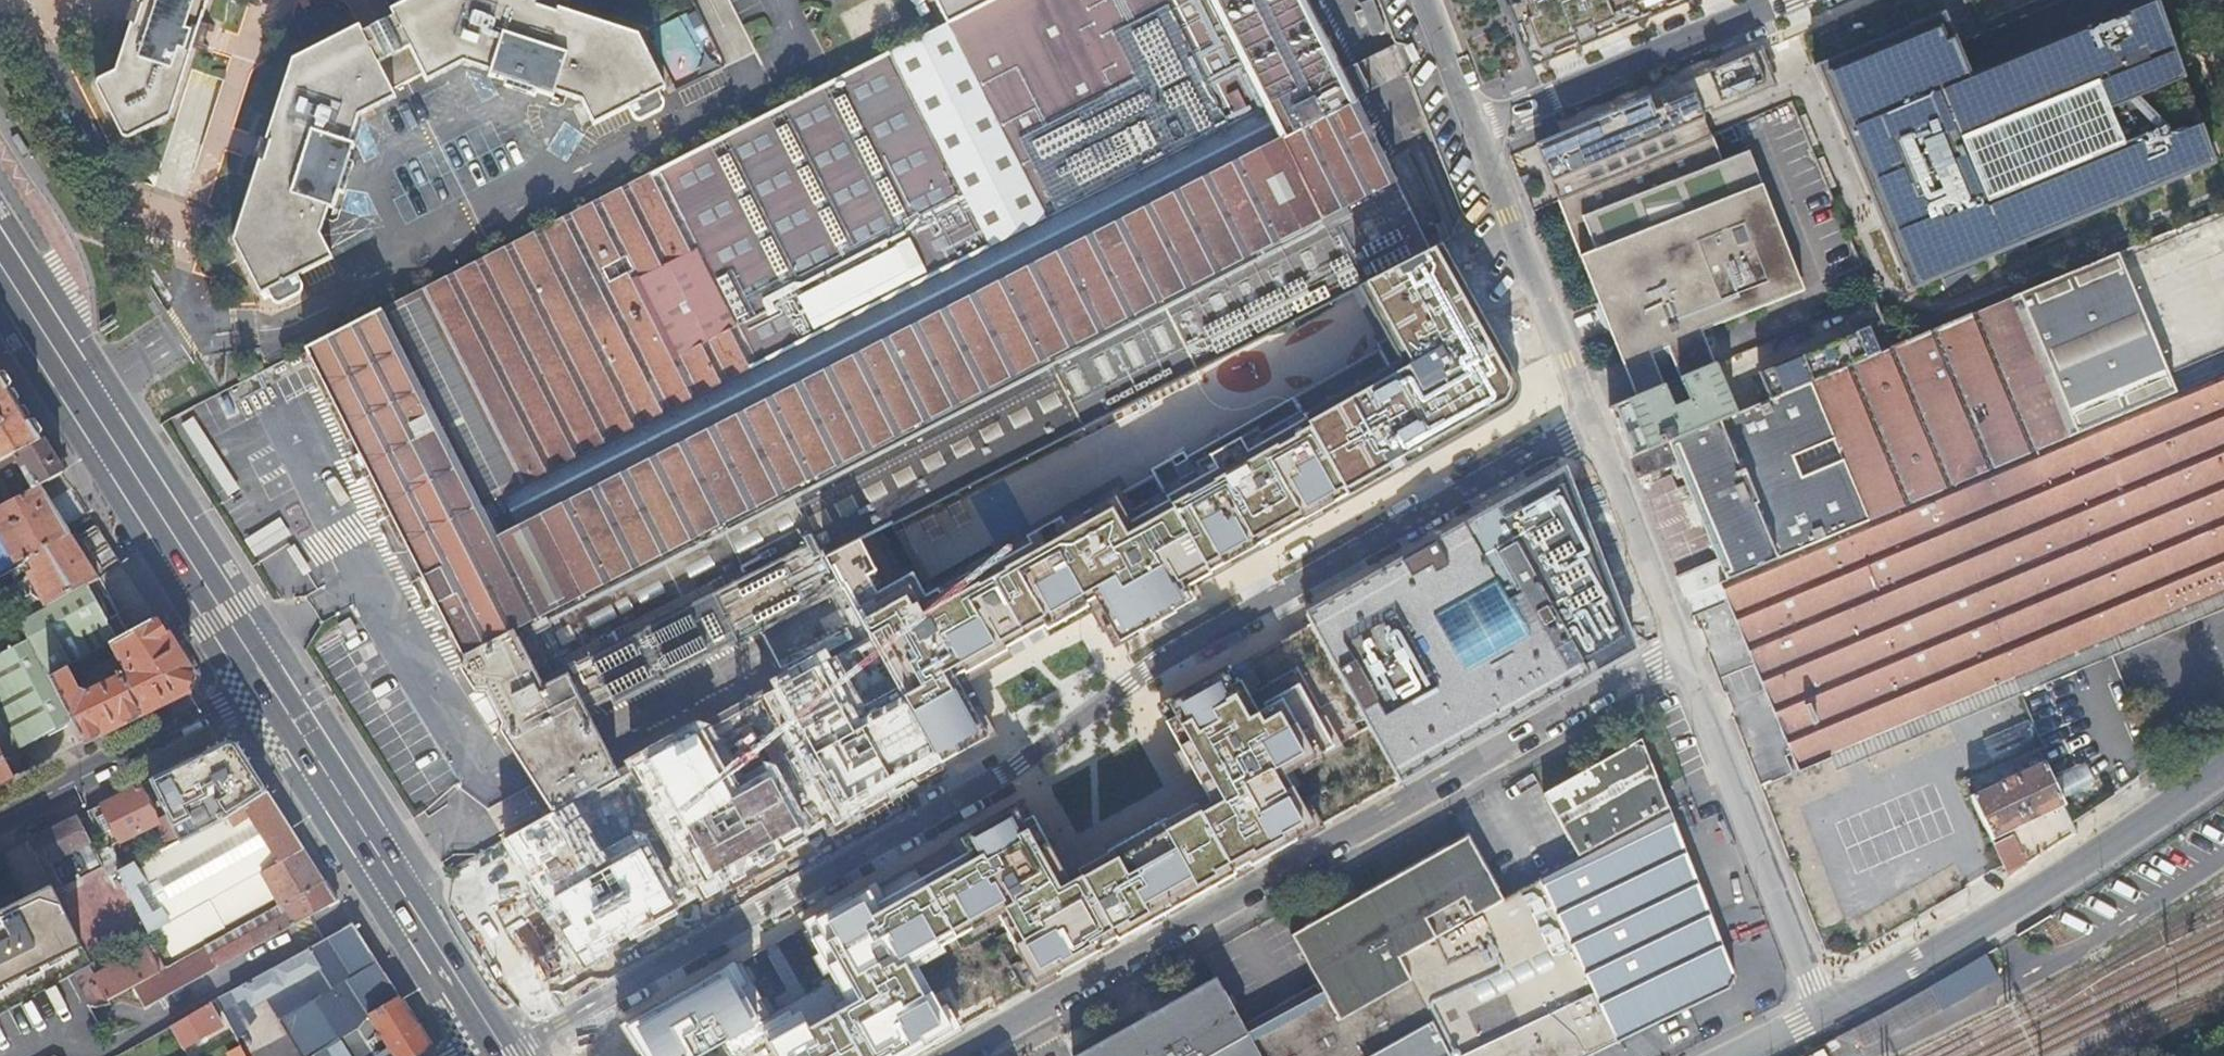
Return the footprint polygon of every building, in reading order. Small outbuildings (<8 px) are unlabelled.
[(123,135),(128,136),(171,115),(194,45),(207,50),(209,42),(203,40),(207,29),(213,31),(216,23),(203,18),(209,0),(133,0),(127,21),(120,19),(115,35),(126,39),(116,70),(99,78),(97,84),(123,135)] [(393,8),(396,14),(366,29),(363,23),(295,57),(274,120),(262,116),(256,133),(263,135),(256,156),(249,154),(244,171),(255,175),(234,238),(261,292),(269,288),(274,297),(275,302),(277,303),(280,303),(304,291),(305,288),(305,285),(299,273),(334,255),(322,230),(330,204),(335,205),(341,189),(346,190),(356,161),(351,159),(356,143),(351,141),(360,115),(399,95),(395,88),(425,72),(429,80),(466,61),(491,69),(490,73),(507,79),(506,84),(536,94),(538,88),(554,93),(555,88),(583,97),(595,121),(629,104),(635,115),(639,117),(642,117),(664,105),(666,103),(666,99),(661,89),(667,85),(641,33),(576,11),(580,0),(579,0),(562,0),(561,2),(557,0),(409,0),(393,8)] [(586,708),(610,696),(613,702),(834,591),(842,588),(825,557),(860,539),(1358,284),(1431,247),(1356,100),(1341,70),(1305,0),(990,0),(947,22),(384,309),(586,708)] [(753,53),(729,0),(693,0),(723,67),(753,53)] [(990,0),(936,0),(947,22),(990,0)] [(1532,61),(1677,0),(1508,0),(1532,61)] [(1909,291),(2215,163),(2158,0),(2150,0),(1968,75),(1962,59),(1954,43),(1957,42),(1943,11),(1815,65),(1909,291)] [(1365,5),(1370,33),(1381,31),(1377,3),(1365,5)] [(1389,47),(1341,70),(1356,100),(1400,75),(1389,47)] [(1558,199),(1713,136),(1704,115),(1774,86),(1759,49),(1649,94),(1534,142),(1558,199)] [(1713,136),(1558,199),(1639,395),(1715,363),(1702,332),(1806,289),(1748,151),(1723,161),(1713,136)] [(1438,244),(1431,247),(1358,284),(1386,335),(1378,340),(1383,351),(1191,463),(1183,451),(1153,467),(1159,481),(1070,533),(1062,519),(998,555),(1001,563),(973,580),(967,572),(925,596),(912,573),(878,592),(868,575),(876,570),(860,539),(825,557),(842,588),(869,635),(941,761),(997,730),(975,696),(971,698),(962,682),(1090,610),(1104,628),(1111,624),(1117,636),(1188,598),(1182,586),(1221,562),(1219,557),(1251,540),(1255,545),(1500,408),(1499,403),(1505,395),(1508,386),(1507,372),(1513,370),(1438,244)] [(586,708),(384,309),(308,348),(416,560),(463,652),(457,665),(473,689),(485,689),(501,719),(499,729),(527,771),(554,811),(557,810),(622,773),(600,734),(586,708)] [(1853,322),(1856,331),(1871,325),(1868,316),(1853,322)] [(1773,396),(1895,346),(1884,319),(1871,325),(1856,331),(1762,370),(1773,396)] [(1609,407),(1629,455),(1735,412),(1715,363),(1639,395),(1609,407)] [(0,372),(0,461),(16,453),(43,439),(21,404),(0,372)] [(36,486),(39,485),(65,471),(60,463),(65,460),(49,435),(43,439),(16,453),(0,461),(0,474),(3,479),(14,498),(36,486)] [(1370,723),(1402,779),(1636,648),(1565,468),(1308,612),(1313,621),(1370,723)] [(3,479),(0,481),(0,506),(14,498),(3,479)] [(14,498),(0,506),(0,532),(17,563),(71,534),(56,510),(39,485),(36,486),(14,498)] [(278,516),(242,539),(278,594),(311,573),(289,539),(291,538),(278,516)] [(71,534),(17,563),(0,573),(0,594),(2,594),(15,622),(99,576),(122,564),(94,522),(71,534)] [(1688,611),(1714,602),(1701,566),(1675,575),(1688,611)] [(99,576),(15,622),(0,630),(0,711),(20,749),(73,723),(51,678),(131,633),(115,605),(99,576)] [(15,622),(2,594),(0,594),(0,630),(15,622)] [(83,742),(189,691),(191,682),(193,673),(158,618),(134,631),(131,633),(51,678),(73,723),(83,742)] [(622,1026),(641,1055),(699,1055),(756,1024),(774,1055),(906,1055),(951,1031),(912,961),(994,914),(1034,985),(1316,827),(1285,771),(1370,723),(1313,621),(1157,709),(1207,798),(1064,877),(1022,803),(803,925),(832,978),(769,1013),(740,961),(622,1026)] [(1542,794),(1579,858),(1619,836),(1667,809),(1638,739),(1542,794)] [(224,818),(268,791),(240,748),(224,743),(151,780),(168,815),(173,827),(182,823),(188,836),(224,818)] [(4,756),(0,750),(0,782),(13,776),(4,756)] [(1990,837),(2064,802),(2044,760),(1971,795),(1990,837)] [(2082,760),(2055,778),(2067,797),(2094,779),(2082,760)] [(158,823),(156,820),(139,785),(87,811),(105,848),(106,849),(112,845),(155,824),(158,823)] [(208,900),(305,848),(268,791),(224,818),(188,836),(180,840),(166,847),(124,868),(124,867),(118,870),(149,932),(160,927),(208,900)] [(1503,900),(1398,958),(1453,1055),(1598,1055),(1729,997),(1736,981),(1667,809),(1619,836),(1579,858),(1503,900)] [(168,815),(156,820),(158,823),(155,824),(166,847),(180,840),(173,827),(168,815)] [(77,816),(28,840),(52,885),(54,890),(66,885),(66,887),(79,881),(78,879),(103,866),(96,852),(77,816)] [(1503,900),(1469,838),(1289,937),(1316,985),(1242,1026),(1216,979),(1077,1055),(1453,1055),(1398,958),(1503,900)] [(2008,875),(2026,863),(2017,845),(2007,841),(1995,847),(2004,866),(2008,875)] [(107,876),(118,870),(124,867),(112,845),(106,849),(105,848),(96,852),(103,866),(107,876)] [(278,904),(324,878),(305,848),(208,900),(222,925),(275,897),(278,904)] [(490,938),(552,905),(536,874),(473,908),(490,938)] [(145,1005),(338,899),(324,878),(278,904),(204,945),(205,946),(168,966),(167,965),(162,967),(158,969),(132,984),(145,1005)] [(84,947),(54,890),(52,885),(0,910),(0,988),(84,947)] [(222,926),(222,925),(208,900),(160,927),(173,952),(222,926)] [(316,998),(378,962),(365,942),(352,922),(215,999),(222,1012),(240,1003),(239,1002),(247,998),(252,1007),(268,997),(280,1018),(282,1017),(316,998)] [(95,975),(98,980),(149,952),(153,949),(150,945),(95,975)] [(149,952),(158,969),(162,967),(153,949),(149,952)] [(107,997),(132,984),(158,969),(149,952),(98,980),(107,997)] [(400,996),(378,962),(316,998),(339,1034),(340,1035),(400,996)] [(400,996),(340,1035),(353,1055),(415,1055),(432,1046),(419,1026),(400,996)] [(316,998),(282,1017),(304,1055),(311,1055),(339,1034),(316,998)] [(216,1028),(203,1005),(171,1023),(184,1046),(216,1028)]
